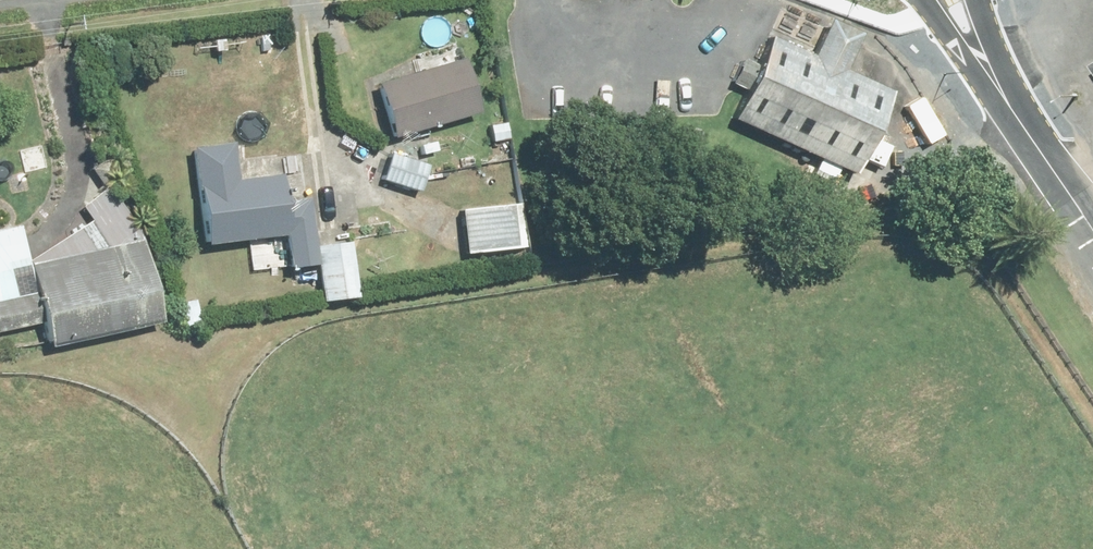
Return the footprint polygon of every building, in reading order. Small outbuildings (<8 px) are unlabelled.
[(884,96),(763,43),(726,126),(847,180),(884,96)] [(447,65),(365,86),(378,140),(462,116),(447,65)] [(224,153),(184,157),(194,255),(279,244),(273,176),(228,180),(224,153)] [(512,206),(448,211),(452,261),(516,255),(512,206)] [(305,247),(310,308),(351,304),(346,243),(305,247)] [(134,248),(20,268),(34,355),(98,342),(150,333),(134,248)]
